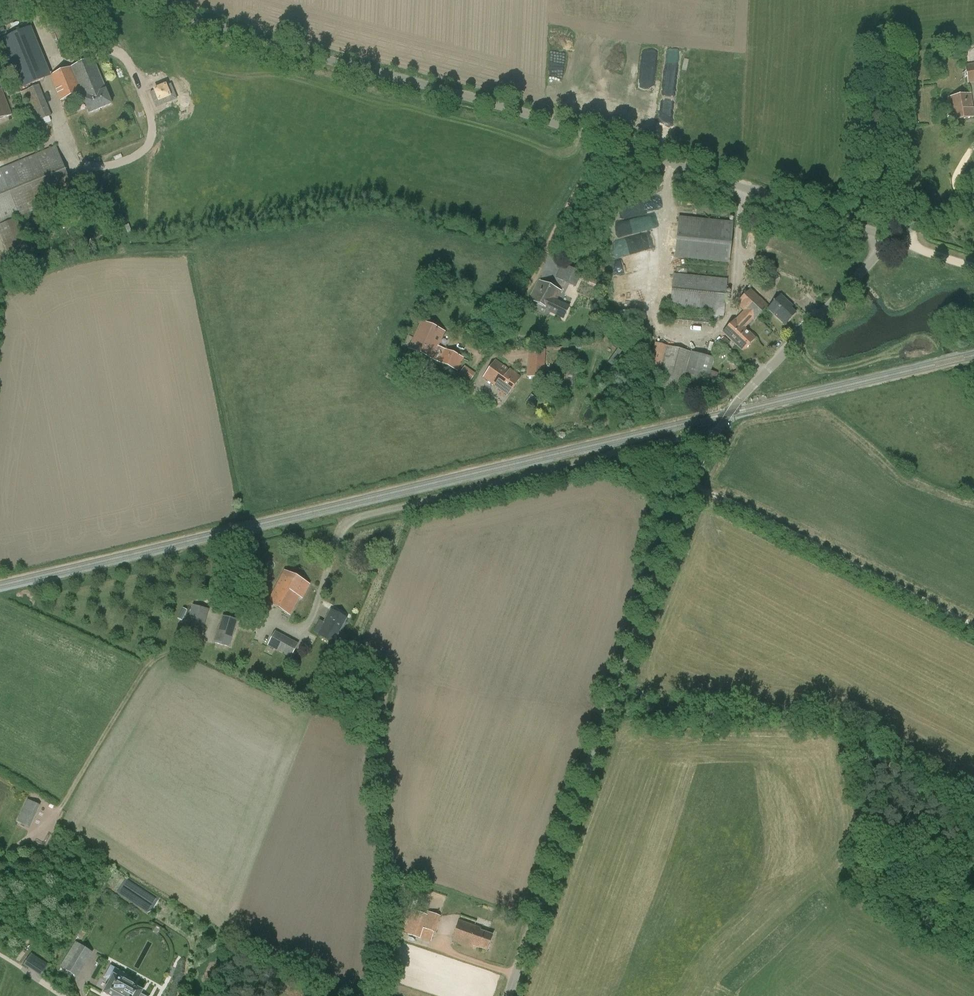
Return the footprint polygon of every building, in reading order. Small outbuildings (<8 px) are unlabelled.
[(31,27),(0,41),(0,50),(17,91),(51,76),(31,27)] [(82,92),(89,113),(112,104),(93,59),(52,76),(61,101),(82,92)] [(968,84),(973,82),(973,64),(964,65),(968,84)] [(20,93),(33,124),(52,116),(39,85),(20,93)] [(170,97),(165,87),(155,91),(159,101),(170,97)] [(1,89),(0,90),(0,120),(11,116),(1,89)] [(969,94),(948,98),(951,121),(973,118),(973,117),(969,94)] [(75,194),(55,147),(0,169),(0,225),(75,194)] [(675,259),(729,265),(733,222),(679,215),(675,259)] [(11,263),(31,255),(16,219),(0,226),(0,236),(11,263)] [(556,278),(576,287),(582,273),(563,264),(556,278)] [(778,278),(771,268),(764,273),(771,283),(778,278)] [(724,314),(727,279),(673,273),(670,306),(669,306),(668,311),(664,311),(664,319),(713,324),(713,321),(719,321),(719,314),(724,314)] [(584,275),(581,281),(597,288),(599,282),(584,275)] [(561,291),(540,281),(529,299),(546,309),(546,310),(564,318),(569,307),(556,301),(561,291)] [(743,310),(722,333),(743,352),(756,339),(745,328),(753,319),(754,320),(768,306),(750,290),(737,304),(743,310)] [(780,295),(768,309),(786,326),(796,313),(791,309),(793,307),(780,295)] [(409,349),(432,360),(439,363),(445,349),(438,346),(445,332),(421,321),(409,349)] [(730,343),(724,338),(718,344),(724,349),(730,343)] [(654,343),(647,372),(660,376),(656,387),(681,394),(683,380),(707,387),(714,358),(691,352),(654,343)] [(464,357),(445,349),(439,363),(458,371),(464,357)] [(545,360),(528,359),(528,366),(527,378),(544,379),(545,360)] [(510,369),(509,370),(496,360),(483,378),(508,396),(521,377),(510,369)] [(465,365),(458,375),(470,383),(476,373),(465,365)] [(267,603),(290,616),(300,597),(302,598),(303,597),(309,585),(284,571),(267,603)] [(193,606),(184,635),(201,639),(209,611),(193,606)] [(323,628),(319,635),(333,643),(346,619),(331,610),(321,627),(323,628)] [(215,643),(229,647),(237,620),(222,616),(215,643)] [(267,645),(290,658),(299,644),(275,631),(267,645)] [(27,799),(17,822),(27,826),(36,803),(27,799)] [(408,909),(412,910),(404,933),(420,938),(423,928),(435,933),(441,916),(427,911),(426,914),(421,912),(428,893),(414,889),(408,909)] [(452,941),(472,949),(474,945),(487,950),(493,934),(481,930),(482,929),(459,921),(452,941)] [(83,956),(87,949),(76,942),(72,949),(83,956)] [(33,954),(27,965),(45,975),(51,963),(33,954)] [(76,968),(68,963),(64,969),(72,974),(76,968)] [(104,993),(109,995),(147,995),(141,993),(143,989),(134,984),(124,979),(127,973),(128,972),(112,964),(105,977),(111,980),(104,993)]
